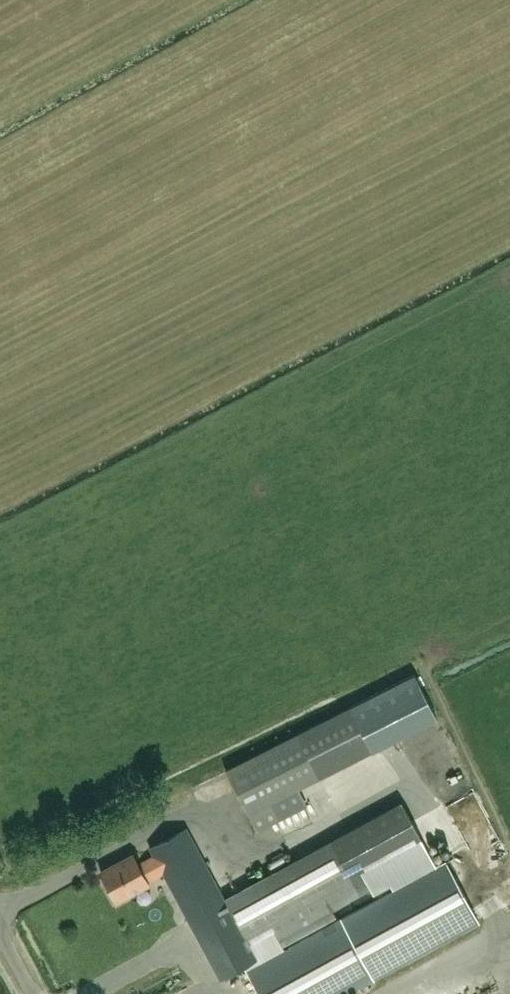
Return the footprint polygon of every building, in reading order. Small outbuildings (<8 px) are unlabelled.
[(438,701),(417,704),(420,728),(441,725),(438,701)] [(228,769),(257,830),(283,817),(274,799),(375,750),(354,707),(228,769)] [(100,871),(116,901),(149,883),(148,880),(163,872),(221,978),(249,963),(252,969),(247,971),(260,993),(345,993),(374,978),(479,921),(450,860),(437,867),(431,856),(403,803),(332,841),(225,898),(203,858),(187,827),(150,847),(154,854),(138,863),(133,854),(100,871)]
